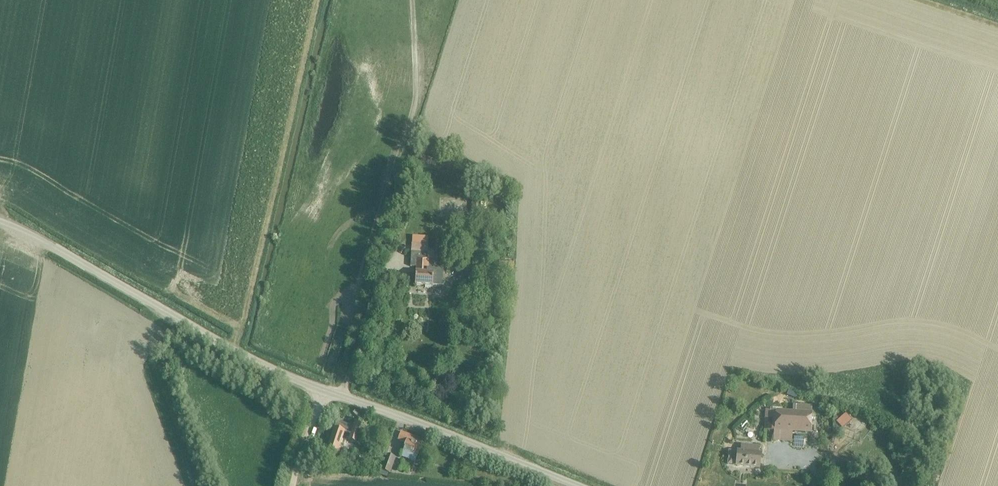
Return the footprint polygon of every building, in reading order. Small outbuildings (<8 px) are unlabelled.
[(434,262),(426,261),(427,247),(410,246),(409,269),(416,269),(415,288),(442,289),(443,270),(434,270),(434,262)] [(513,274),(514,263),(498,262),(497,273),(513,274)] [(791,413),(810,414),(810,407),(791,406),(791,413)] [(810,414),(791,413),(765,412),(763,432),(809,435),(810,414)] [(835,423),(841,430),(851,422),(845,414),(835,423)] [(349,441),(356,444),(363,424),(355,422),(353,427),(337,422),(327,450),(338,453),(344,433),(351,435),(349,441)] [(401,433),(398,441),(405,444),(402,452),(403,452),(416,457),(417,457),(423,440),(401,433)] [(736,466),(736,467),(757,469),(759,455),(757,455),(758,448),(740,446),(739,452),(728,451),(727,465),(736,466)] [(390,476),(396,460),(386,456),(380,472),(390,476)]
